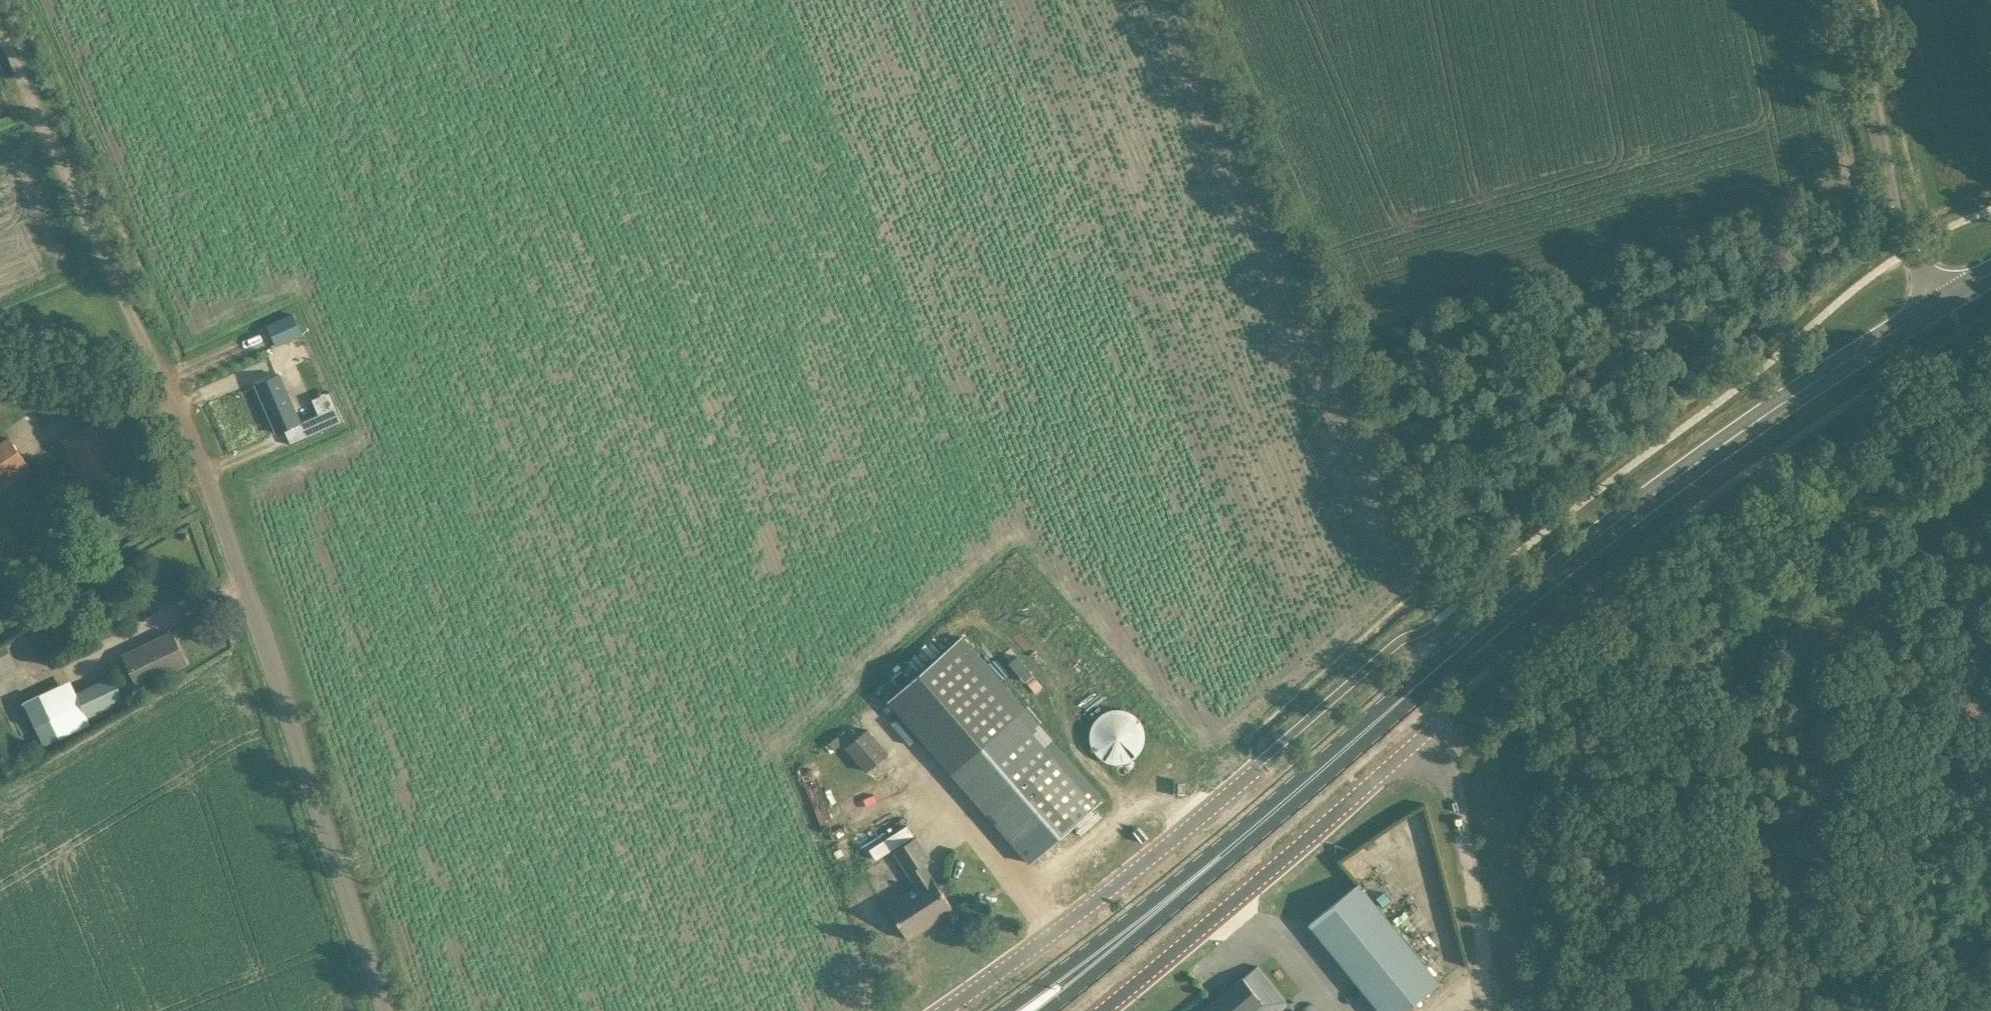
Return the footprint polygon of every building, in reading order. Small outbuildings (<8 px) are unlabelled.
[(269,324),(278,344),(303,332),(293,313),(269,324)] [(299,335),(274,346),(305,414),(329,403),(299,335)] [(256,384),(277,432),(301,422),(280,374),(256,384)] [(42,397),(35,400),(38,409),(45,406),(42,397)] [(338,406),(307,419),(314,434),(344,420),(338,406)] [(97,499),(106,519),(135,506),(98,423),(63,438),(91,502),(97,499)] [(12,473),(0,455),(0,481),(12,473)] [(124,654),(139,685),(187,662),(172,632),(124,654)] [(959,637),(887,701),(951,774),(1030,862),(1103,799),(959,637)] [(40,694),(60,738),(91,723),(90,720),(127,703),(113,674),(76,691),(71,679),(40,694)] [(1086,754),(1129,765),(1141,719),(1098,707),(1086,754)] [(845,747),(866,773),(889,754),(868,728),(845,747)] [(838,735),(829,743),(834,749),(843,741),(838,735)] [(908,825),(869,849),(876,860),(915,836),(908,825)] [(887,905),(909,939),(954,909),(932,876),(923,863),(930,859),(916,836),(894,850),(908,872),(909,872),(917,885),(887,905)] [(1380,1010),(1405,1010),(1440,982),(1359,883),(1309,923),(1380,1010)] [(1288,1003),(1257,966),(1202,1010),(1278,1010),(1288,1003)]
